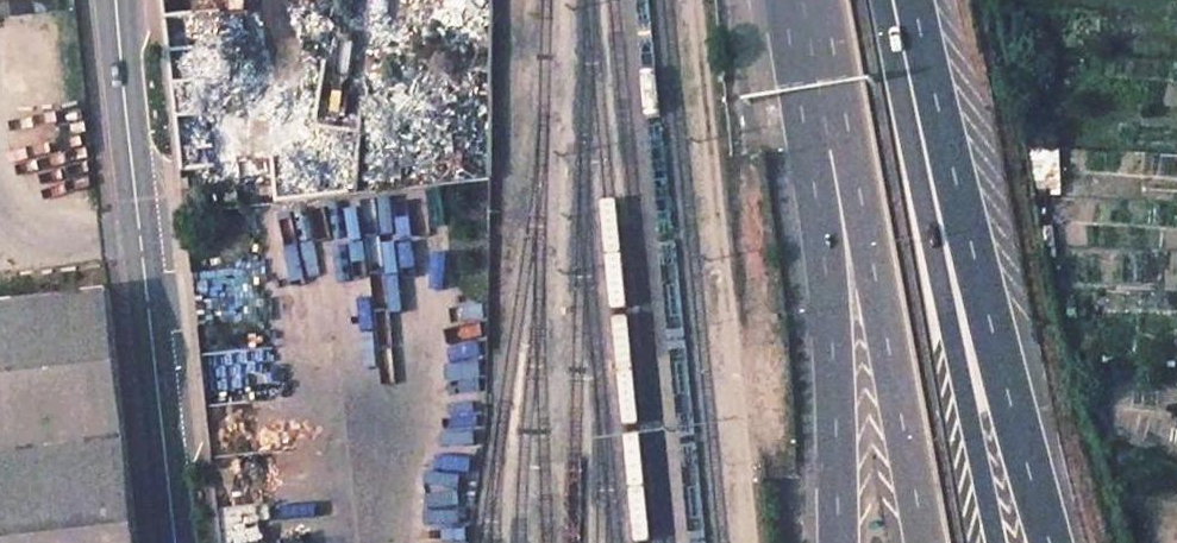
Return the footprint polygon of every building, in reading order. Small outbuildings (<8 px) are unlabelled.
[(0,290),(0,542),(144,542),(112,278),(0,290)]
